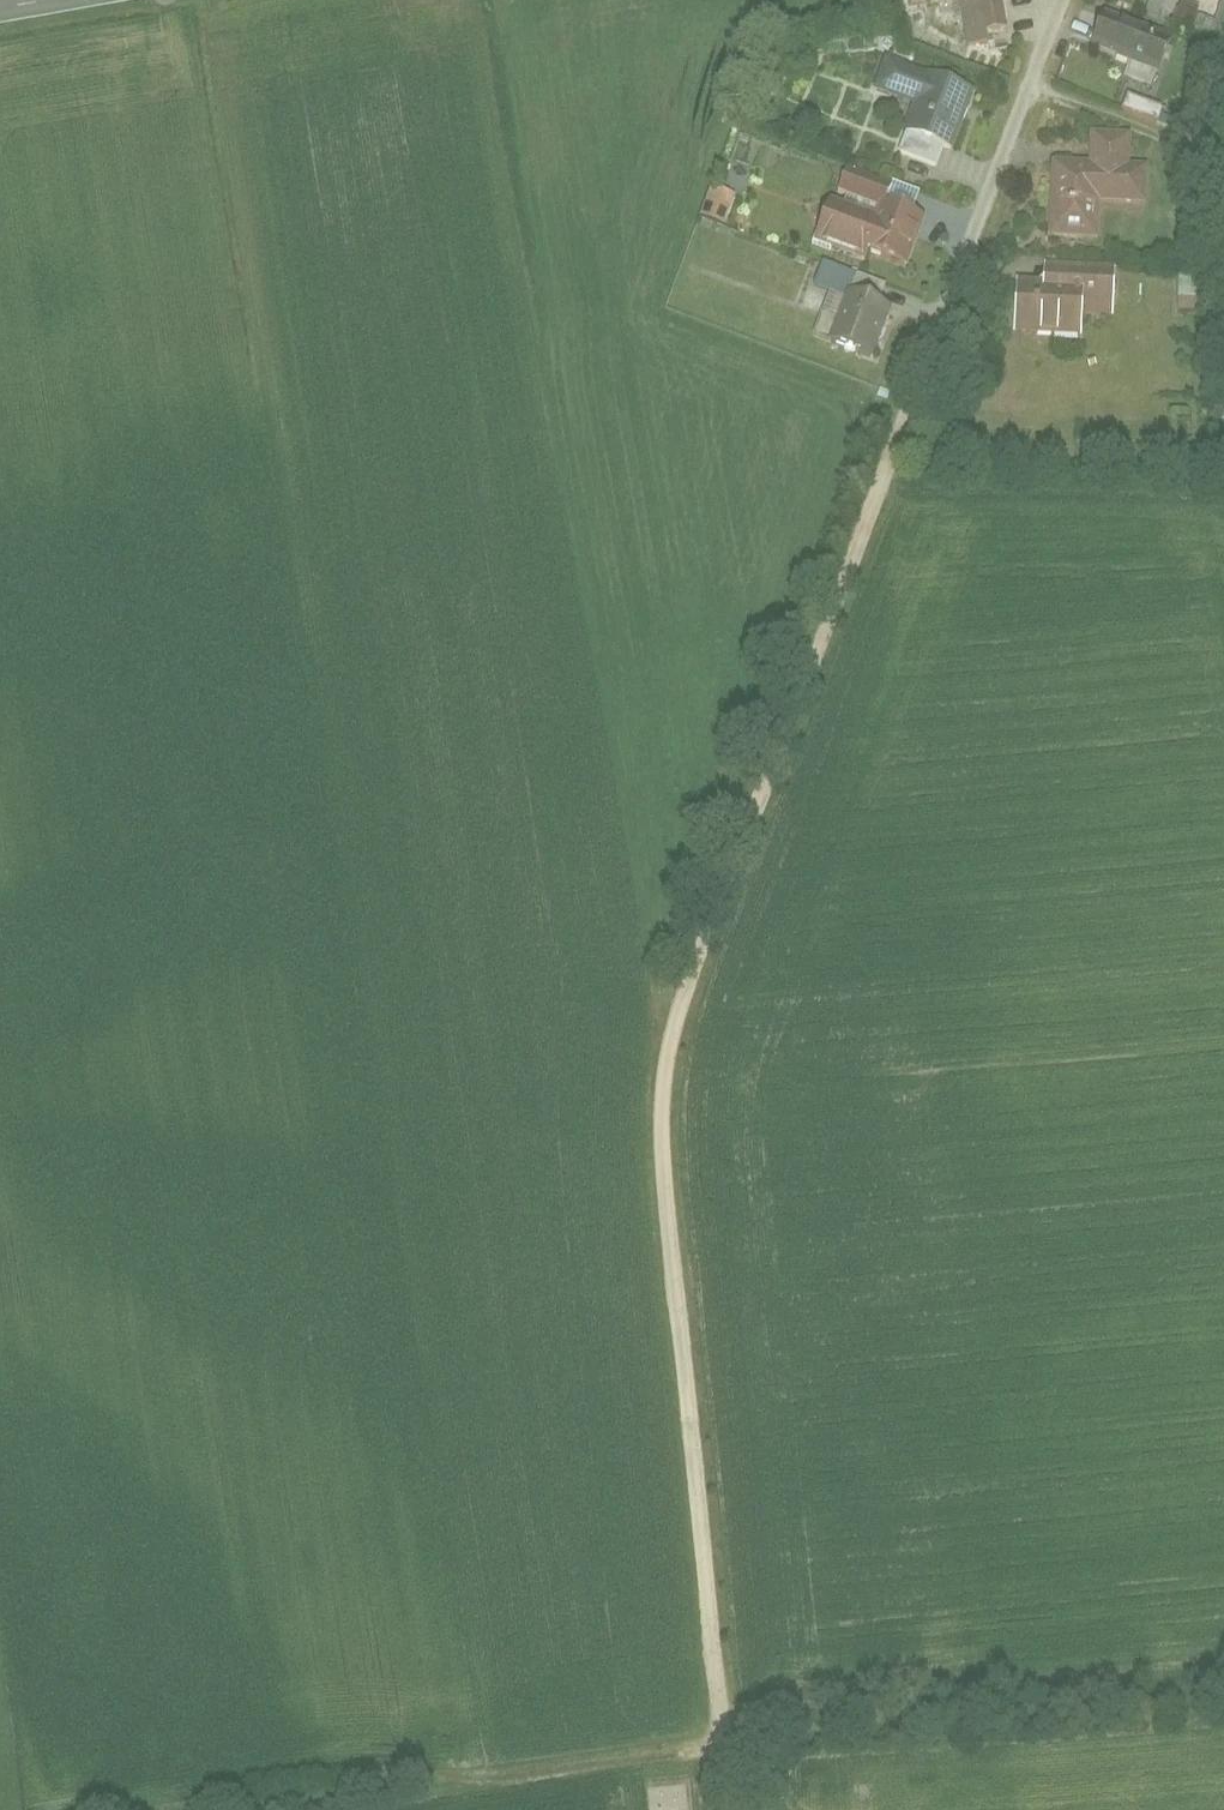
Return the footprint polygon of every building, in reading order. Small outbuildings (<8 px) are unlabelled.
[(969,0),(929,0),(931,9),(969,3),(969,0)] [(1114,10),(1096,56),(1163,82),(1181,36),(1114,10)] [(973,92),(888,60),(877,89),(918,104),(906,135),(951,152),(973,92)] [(1096,210),(1135,209),(1134,142),(1091,143),(1091,170),(1049,171),(1050,247),(1097,246),(1096,210)] [(724,223),(735,190),(709,182),(698,215),(724,223)] [(838,191),(816,247),(897,279),(919,223),(838,191)] [(1046,270),(1047,297),(1012,298),(1014,345),(1083,343),(1082,313),(1117,312),(1115,268),(1046,270)] [(834,271),(821,298),(847,309),(830,346),(871,365),(893,316),(877,309),(884,293),(834,271)] [(1176,288),(1176,321),(1203,321),(1204,288),(1176,288)]
